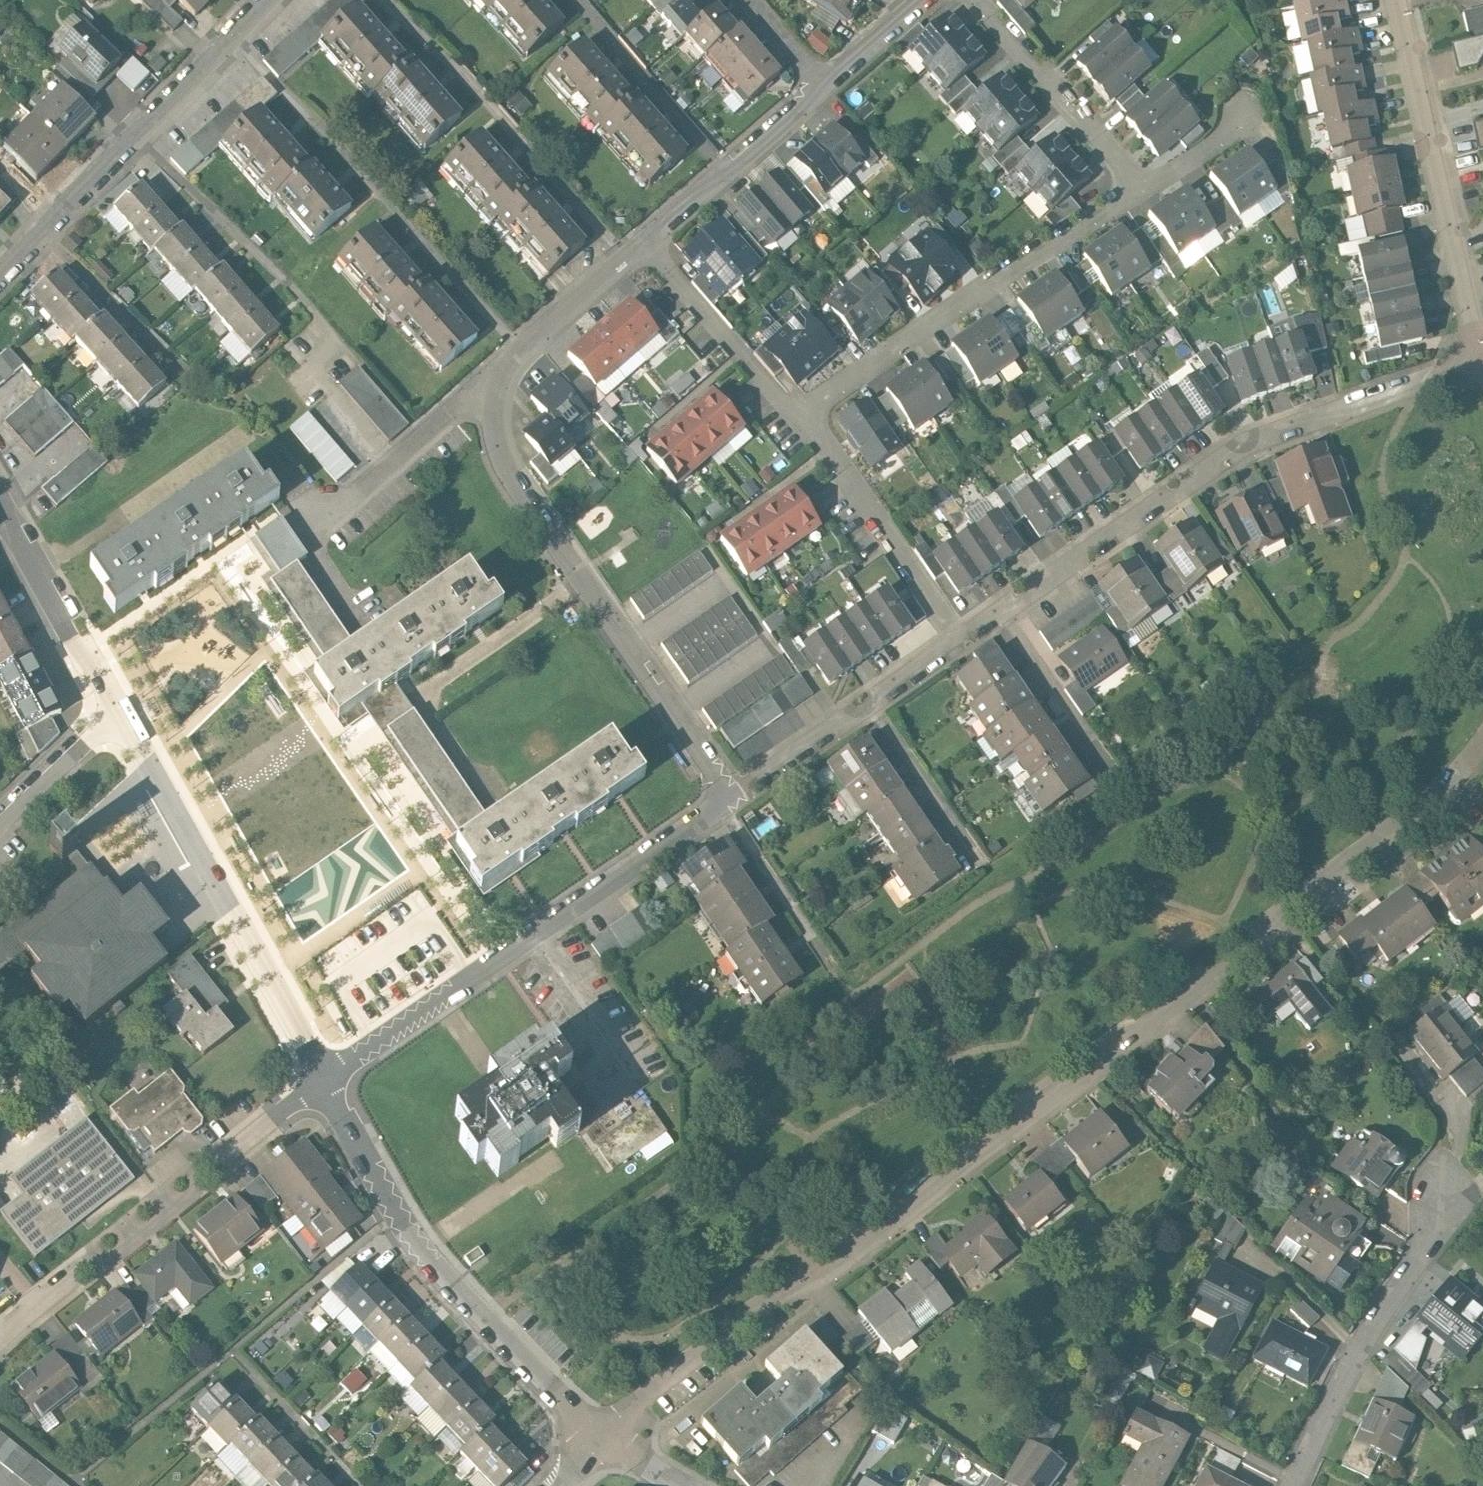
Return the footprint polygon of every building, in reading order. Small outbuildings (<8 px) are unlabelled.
[(161,0),(146,0),(143,3),(174,32),(183,22),(165,4),(161,0)] [(196,15),(210,0),(180,0),(196,15)] [(341,0),(331,0),(327,3),(342,21),(352,12),(341,0)] [(357,0),(341,0),(352,12),(358,7),(361,4),(357,0)] [(527,56),(563,25),(541,0),(478,0),(527,56)] [(654,5),(663,15),(680,0),(660,0),(654,5)] [(663,15),(672,25),(676,21),(687,33),(717,7),(711,0),(680,0),(663,15)] [(811,5),(816,8),(837,21),(843,25),(854,8),(855,9),(861,0),(814,0),(811,5)] [(1295,5),(1303,41),(1308,40),(1339,33),(1336,17),(1347,14),(1344,0),(1317,0),(1299,4),(1295,5)] [(342,21),(327,3),(318,12),(333,29),(342,21)] [(1464,11),(1471,38),(1482,35),(1482,6),(1464,11)] [(408,64),(358,7),(352,12),(342,21),(333,29),(324,37),(321,39),(372,96),(375,93),(408,64)] [(717,7),(687,33),(706,56),(709,53),(736,29),(717,7)] [(837,21),(816,8),(809,19),(830,32),(837,21)] [(333,29),(318,12),(309,20),(324,37),(333,29)] [(73,35),(84,24),(74,14),(63,24),(73,35)] [(927,32),(909,48),(909,49),(927,69),(966,35),(948,14),(927,32)] [(324,37),(309,20),(300,28),(315,45),(321,39),(324,37)] [(1108,21),(1090,37),(1097,46),(1115,30),(1108,21)] [(919,23),(895,44),(903,54),(909,49),(909,48),(927,32),(919,23)] [(121,61),(84,25),(60,50),(67,57),(97,85),(98,84),(96,81),(102,75),(105,77),(121,61)] [(736,29),(709,53),(729,76),(759,50),(739,27),(736,29)] [(315,45),(300,28),(291,36),(306,53),(315,45)] [(1339,33),(1308,40),(1316,76),(1351,68),(1347,52),(1360,50),(1355,29),(1339,33)] [(1132,49),(1115,30),(1097,46),(1078,63),(1094,82),(1132,49)] [(966,35),(927,69),(945,90),(946,90),(964,75),(985,56),(966,35)] [(1452,43),(1459,69),(1478,64),(1482,56),(1482,35),(1471,38),(1452,43)] [(306,53),(291,36),(281,44),(297,61),(306,53)] [(634,98),(584,42),(549,74),(598,130),(601,127),(634,98)] [(297,61),(281,44),(272,52),(287,69),(297,61)] [(1132,49),(1094,82),(1110,100),(1113,98),(1131,82),(1148,67),(1132,49)] [(729,76),(722,82),(743,106),(780,74),(759,50),(729,76)] [(287,69),(272,52),(263,60),(278,77),(287,69)] [(117,73),(134,88),(150,71),(133,55),(117,73)] [(97,85),(67,57),(58,66),(59,66),(92,98),(102,88),(98,84),(97,85)] [(460,116),(411,61),(408,64),(375,93),(424,148),(460,116)] [(1371,85),(1383,82),(1378,63),(1366,66),(1371,85)] [(92,98),(59,66),(49,76),(60,87),(61,87),(83,108),(92,98)] [(1316,76),(1311,77),(1319,113),(1325,112),(1354,105),(1351,90),(1363,87),(1359,66),(1351,68),(1316,76)] [(964,75),(946,90),(945,90),(939,95),(948,105),(972,84),(964,75)] [(980,93),(962,109),(980,130),(1019,96),(1001,75),(980,93)] [(277,94),(262,78),(253,86),(268,102),(277,94)] [(1131,82),(1113,98),(1121,107),(1139,91),(1131,82)] [(972,84),(948,105),(956,114),(962,109),(980,93),(972,84)] [(1129,116),(1126,118),(1143,137),(1180,104),(1164,85),(1147,100),(1129,116)] [(268,102),(253,86),(244,94),(258,110),(259,109),(268,102)] [(60,87),(31,118),(65,150),(94,119),(83,108),(61,87),(60,87)] [(1139,91),(1121,107),(1129,116),(1147,100),(1139,91)] [(258,110),(244,94),(235,102),(249,118),(258,110)] [(685,151),(636,96),(634,98),(601,127),(649,182),(685,151)] [(1019,96),(980,130),(998,151),(1016,135),(1037,117),(1019,96)] [(1354,105),(1325,112),(1333,148),(1345,145),(1367,140),(1363,124),(1376,121),(1371,101),(1354,105)] [(249,118),(235,102),(226,110),(240,126),(249,118)] [(1180,104),(1143,137),(1159,156),(1178,139),(1196,123),(1180,104)] [(310,166),(259,109),(258,110),(249,118),(240,126),(231,134),(223,141),(274,198),(277,195),(310,166)] [(240,126),(226,110),(217,118),(231,134),(240,126)] [(65,150),(31,118),(2,148),(10,155),(6,159),(11,164),(15,160),(36,180),(65,150)] [(231,134),(217,118),(207,126),(222,143),(223,141),(231,134)] [(1473,122),(1480,148),(1482,148),(1482,119),(1473,122)] [(1196,123),(1178,139),(1186,148),(1204,132),(1196,123)] [(833,125),(814,141),(845,177),(864,161),(849,144),(833,125)] [(222,143),(207,126),(198,134),(213,151),(222,143)] [(531,189),(481,132),(445,164),(495,221),(498,218),(531,189)] [(213,151),(198,134),(189,143),(203,159),(213,151)] [(1016,135),(998,151),(992,156),(1000,165),(1024,144),(1016,135)] [(1032,153),(1014,169),(1015,170),(1033,190),(1072,156),(1053,135),(1032,153)] [(878,159),(859,136),(849,144),(864,161),(869,167),(878,159)] [(1214,169),(1248,147),(1242,139),(1209,161),(1214,169)] [(1367,140),(1345,145),(1348,157),(1354,156),(1374,151),(1372,139),(1367,140)] [(845,177),(814,141),(795,158),(811,176),(826,193),(827,193),(845,177)] [(203,159),(189,143),(180,151),(194,167),(203,159)] [(1024,144),(1000,165),(1009,175),(1015,170),(1014,169),(1032,153),(1024,144)] [(1262,169),(1248,149),(1229,163),(1258,204),(1277,191),(1262,169)] [(1374,151),(1354,156),(1357,166),(1386,160),(1384,149),(1374,151)] [(194,167),(180,151),(171,159),(185,175),(194,167)] [(1072,156),(1033,190),(1051,211),(1051,212),(1069,196),(1090,177),(1072,156)] [(1282,156),(1262,169),(1277,191),(1280,195),(1290,189),(1282,156)] [(1357,166),(1347,169),(1353,193),(1398,183),(1392,158),(1386,160),(1357,166)] [(351,207),(312,163),(310,166),(277,195),(315,239),(351,207)] [(1258,204),(1229,163),(1210,176),(1225,197),(1238,217),(1258,204)] [(802,184),(789,169),(780,176),(795,195),(804,187),(802,184)] [(780,176),(777,174),(758,190),(791,228),(810,211),(795,195),(780,176)] [(133,175),(97,207),(107,219),(115,211),(114,209),(142,186),(141,185),(139,187),(132,178),(134,176),(133,175)] [(826,193),(811,176),(802,184),(804,187),(823,208),(833,200),(827,193),(826,193)] [(1398,183),(1353,193),(1358,216),(1364,215),(1397,207),(1403,206),(1398,183)] [(142,186),(114,209),(115,211),(133,231),(161,207),(142,186)] [(584,243),(534,186),(531,189),(498,218),(548,275),(584,243)] [(1202,209),(1187,188),(1168,201),(1196,242),(1215,229),(1202,209)] [(791,228),(758,190),(740,206),(766,236),(772,244),(791,228)] [(1081,209),(1069,196),(1051,212),(1051,211),(1045,216),(1054,227),(1081,209)] [(1238,217),(1225,197),(1214,205),(1229,226),(1231,229),(1242,222),(1238,217)] [(9,207),(0,199),(0,216),(9,207)] [(1196,242),(1168,201),(1149,214),(1163,236),(1177,255),(1196,242)] [(1214,205),(1212,202),(1202,209),(1215,229),(1219,234),(1229,226),(1214,205)] [(179,229),(161,207),(133,231),(152,252),(155,250),(179,229)] [(1397,207),(1364,215),(1367,227),(1400,219),(1397,207)] [(766,236),(742,209),(733,217),(747,234),(757,244),(766,236)] [(1400,219),(1367,227),(1369,238),(1374,237),(1402,231),(1400,219)] [(738,242),(721,222),(703,239),(739,281),(758,264),(738,242)] [(201,248),(182,226),(179,229),(155,250),(174,271),(201,248)] [(955,247),(937,226),(927,235),(945,256),(955,247)] [(423,284),(374,228),(338,260),(388,316),(390,314),(423,284)] [(1152,244),(1141,228),(1126,238),(1148,270),(1163,259),(1152,244)] [(1120,230),(1102,242),(1130,282),(1148,270),(1126,238),(1120,230)] [(767,257),(747,234),(738,242),(758,264),(767,257)] [(927,235),(907,252),(902,251),(892,259),(892,265),(891,266),(908,287),(923,304),(960,273),(945,256),(927,235)] [(1177,255),(1163,236),(1152,244),(1163,259),(1169,268),(1181,260),(1177,255)] [(1369,238),(1339,245),(1341,257),(1359,253),(1377,249),(1374,237),(1369,238)] [(739,281),(703,239),(684,255),(701,275),(720,297),(739,281)] [(1130,282),(1102,242),(1084,255),(1112,295),(1130,282)] [(1377,249),(1359,253),(1365,277),(1406,268),(1401,243),(1377,249)] [(201,248),(174,271),(192,293),(195,290),(220,269),(201,248)] [(908,287),(891,266),(881,275),(894,290),(899,295),(908,287)] [(1091,285),(1077,266),(1068,273),(1081,292),(1091,285)] [(220,269),(195,290),(214,312),(242,288),(223,267),(220,269)] [(1406,268),(1365,277),(1370,301),(1412,291),(1406,268)] [(881,275),(876,269),(867,277),(885,298),(894,290),(881,275)] [(58,273),(31,296),(52,319),(79,296),(58,273)] [(1068,273),(1067,273),(1058,279),(1071,299),(1081,292),(1068,273)] [(1054,274),(1036,287),(1064,327),(1082,314),(1071,299),(1058,279),(1054,274)] [(720,297),(701,275),(692,283),(711,305),(720,297)] [(867,277),(865,275),(846,291),(877,328),(896,311),(885,298),(867,277)] [(475,337),(426,282),(423,284),(390,314),(440,369),(475,337)] [(1064,327),(1036,287),(1018,300),(1034,323),(1046,340),(1064,327)] [(242,288),(214,312),(232,333),(260,309),(242,288)] [(877,328),(846,291),(828,306),(860,343),(877,328)] [(1412,291),(1370,301),(1375,324),(1417,315),(1412,291)] [(79,296),(52,319),(73,342),(76,340),(100,319),(79,296)] [(646,321),(630,302),(609,320),(636,352),(657,334),(646,321)] [(260,309),(232,333),(251,355),(279,331),(260,309)] [(679,334),(658,310),(646,321),(657,334),(667,345),(678,335),(679,334)] [(1010,310),(1000,316),(1014,336),(1019,333),(1024,330),(1010,310)] [(838,338),(814,311),(805,319),(828,346),(838,338)] [(1317,315),(1291,323),(1303,357),(1326,350),(1318,315),(1317,315)] [(1417,315),(1375,324),(1381,349),(1399,345),(1423,339),(1417,315)] [(124,339),(103,316),(100,319),(76,340),(97,363),(124,339)] [(1000,316),(1000,317),(991,323),(1004,343),(1014,336),(1000,316)] [(805,319),(803,317),(784,333),(815,369),(834,353),(828,346),(805,319)] [(636,352),(609,320),(589,338),(616,369),(636,352)] [(991,323),(988,320),(970,332),(998,372),(1016,360),(1004,343),(991,323)] [(1046,340),(1034,323),(1024,330),(1019,333),(1035,356),(1050,346),(1046,340)] [(1303,357),(1291,323),(1268,331),(1274,348),(1288,389),(1312,380),(1303,357)] [(1340,334),(1338,325),(1328,327),(1330,336),(1340,334)] [(998,372),(970,332),(952,345),(954,348),(975,378),(980,385),(998,372)] [(815,369),(784,333),(766,349),(765,350),(784,370),(797,385),(815,369)] [(616,369),(589,338),(568,356),(584,375),(595,387),(616,369)] [(124,339),(97,363),(117,385),(145,361),(124,339)] [(1157,352),(1152,344),(1146,349),(1151,356),(1157,352)] [(1381,349),(1364,352),(1366,364),(1401,356),(1399,345),(1381,349)] [(784,370),(765,350),(766,349),(764,346),(754,354),(775,378),(784,370)] [(8,348),(0,356),(0,358),(14,375),(24,366),(8,348)] [(975,378),(954,348),(944,355),(958,375),(965,385),(975,378)] [(1274,348),(1251,356),(1266,397),(1288,389),(1274,348)] [(1228,380),(1207,351),(1196,358),(1216,388),(1228,380)] [(1151,362),(1145,353),(1136,359),(1142,368),(1151,362)] [(944,355),(935,362),(948,382),(958,375),(944,355)] [(1251,356),(1228,365),(1242,405),(1266,397),(1251,356)] [(0,358),(0,378),(5,383),(14,375),(0,358)] [(1216,388),(1196,358),(1186,365),(1189,369),(1207,394),(1216,388)] [(145,361),(117,385),(138,408),(166,384),(145,361)] [(934,362),(925,369),(938,388),(948,382),(935,362),(934,362)] [(1118,377),(1128,371),(1123,363),(1113,370),(1118,377)] [(925,369),(922,365),(904,378),(932,418),(950,405),(938,388),(925,369)] [(358,368),(341,383),(349,393),(367,378),(358,368)] [(1207,394),(1189,369),(1169,383),(1176,393),(1200,429),(1221,415),(1207,394)] [(595,387),(584,375),(573,385),(594,409),(605,399),(595,387)] [(367,378),(349,393),(358,403),(375,387),(367,378)] [(932,418),(904,378),(886,390),(888,394),(908,421),(914,430),(932,418)] [(692,388),(683,379),(677,385),(685,394),(692,388)] [(583,418),(562,394),(553,382),(529,402),(544,420),(563,442),(587,422),(583,418)] [(1200,429),(1176,393),(1169,384),(1149,397),(1156,407),(1180,443),(1200,429)] [(594,409),(573,385),(562,394),(583,418),(594,409)] [(375,387),(358,403),(366,412),(383,397),(375,387)] [(58,406),(42,388),(32,396),(48,414),(58,406)] [(743,428),(713,394),(697,408),(726,442),(743,428)] [(908,421),(888,394),(878,401),(898,428),(908,421)] [(32,396),(4,421),(35,457),(64,432),(48,414),(32,396)] [(383,397),(366,412),(374,421),(391,406),(383,397)] [(878,401),(878,400),(868,407),(888,435),(898,428),(878,401)] [(667,412),(660,404),(652,410),(659,418),(667,412)] [(868,407),(866,404),(840,422),(872,469),(898,450),(888,435),(868,407)] [(74,424),(58,406),(48,414),(64,432),(74,424)] [(391,406),(374,421),(382,431),(399,416),(391,406)] [(1180,443),(1156,407),(1136,421),(1160,456),(1180,443)] [(726,442),(697,408),(680,423),(709,457),(726,442)] [(291,426),(337,480),(356,464),(310,410),(291,426)] [(399,416),(382,431),(391,441),(408,426),(399,416)] [(563,442),(544,420),(524,437),(539,456),(550,468),(570,451),(563,442)] [(1050,430),(1043,420),(1037,424),(1044,434),(1050,430)] [(636,429),(628,421),(622,427),(630,435),(636,429)] [(1160,456),(1136,421),(1115,435),(1126,450),(1140,470),(1160,456)] [(709,457),(680,423),(663,437),(693,471),(709,457)] [(1103,437),(1096,427),(1086,434),(1096,449),(1106,464),(1116,457),(1103,437)] [(1115,435),(1112,431),(1103,437),(1116,457),(1126,450),(1115,435)] [(1032,446),(1026,436),(1021,439),(1027,448),(1032,446)] [(693,471),(663,437),(647,452),(676,486),(693,471)] [(108,463),(92,445),(82,454),(98,472),(108,463)] [(1106,464),(1096,449),(1075,463),(1100,498),(1120,484),(1106,464)] [(1318,449),(1275,465),(1281,479),(1290,505),(1293,513),(1318,503),(1327,528),(1350,519),(1338,488),(1334,489),(1325,466),(1318,449)] [(82,454),(54,478),(70,496),(98,472),(82,454)] [(550,468),(539,456),(530,463),(531,464),(548,485),(557,477),(550,468)] [(1340,460),(1325,466),(1334,489),(1338,488),(1349,484),(1340,460)] [(245,461),(194,496),(225,540),(241,530),(239,527),(278,499),(268,485),(263,488),(245,461)] [(1100,498),(1075,463),(1055,477),(1079,512),(1100,498)] [(777,479),(767,468),(759,475),(769,486),(777,479)] [(1060,526),(1079,512),(1055,477),(1035,491),(1060,526)] [(54,478),(41,489),(57,507),(70,496),(54,478)] [(1281,479),(1266,485),(1279,509),(1290,505),(1281,479)] [(602,490),(594,481),(587,487),(596,496),(602,490)] [(760,493),(750,482),(742,489),(752,500),(760,493)] [(1266,485),(1266,484),(1247,494),(1249,498),(1258,494),(1271,519),(1281,514),(1279,509),(1266,485)] [(1015,504),(1004,489),(994,495),(994,496),(1015,525),(1025,518),(1015,504)] [(819,527),(793,490),(775,503),(801,540),(819,527)] [(1060,526),(1035,491),(1015,504),(1025,518),(1040,540),(1060,526)] [(1249,498),(1218,514),(1229,535),(1231,534),(1238,548),(1246,543),(1254,558),(1283,543),(1271,519),(1258,494),(1249,498)] [(1015,525),(994,496),(994,495),(985,503),(995,518),(1005,532),(1015,525)] [(194,496),(141,533),(172,577),(187,567),(185,564),(208,548),(210,551),(225,540),(194,496)] [(944,509),(937,499),(929,504),(936,514),(944,509)] [(801,540),(775,503),(757,515),(783,552),(801,540)] [(724,516),(715,504),(704,513),(713,524),(724,516)] [(783,552),(757,515),(739,528),(764,564),(765,565),(783,552)] [(995,518),(975,532),(999,567),(1020,553),(1005,532),(995,518)] [(281,520),(255,538),(280,575),(297,564),(307,557),(281,520)] [(1206,545),(1190,522),(1173,535),(1204,581),(1223,569),(1220,565),(1206,545)] [(764,564),(739,528),(721,540),(747,577),(765,565),(764,564)] [(999,567),(975,532),(955,546),(979,581),(999,567)] [(141,533),(91,567),(109,594),(104,598),(115,613),(154,585),(156,588),(172,577),(141,533)] [(1204,581),(1173,535),(1154,548),(1184,590),(1187,594),(1204,581)] [(1229,558),(1216,538),(1206,545),(1220,565),(1229,558)] [(934,560),(924,545),(914,552),(935,581),(945,575),(934,560)] [(979,581),(955,546),(934,560),(945,575),(959,595),(979,581)] [(712,572),(698,553),(630,600),(644,620),(712,572)] [(838,567),(830,554),(821,560),(829,572),(838,567)] [(1135,561),(1117,573),(1149,620),(1168,607),(1165,603),(1152,584),(1135,561)] [(355,647),(297,564),(280,575),(271,582),(328,666),(355,647)] [(468,569),(418,604),(449,649),(465,638),(463,635),(502,608),(492,593),(487,596),(468,569)] [(850,569),(841,575),(846,584),(856,578),(854,575),(850,569)] [(1184,590),(1170,571),(1161,577),(1174,597),(1184,590)] [(1149,620),(1117,573),(1099,586),(1115,609),(1129,629),(1132,632),(1149,620)] [(1174,597),(1161,577),(1152,584),(1165,603),(1174,597)] [(801,595),(795,587),(786,594),(791,602),(801,595)] [(910,629),(886,594),(865,608),(890,643),(910,629)] [(1092,597),(1081,604),(1095,623),(1105,616),(1092,597)] [(742,619),(728,598),(661,646),(675,666),(742,619)] [(30,656),(0,601),(1,600),(1,599),(0,600),(0,672),(30,656)] [(926,618),(913,600),(912,601),(904,607),(916,625),(926,618)] [(418,604),(364,641),(396,686),(410,675),(408,672),(432,656),(434,659),(449,649),(418,604)] [(1095,623),(1081,604),(1071,611),(1084,630),(1095,623)] [(890,643),(865,608),(845,621),(870,657),(890,643)] [(1129,629),(1115,609),(1105,616),(1119,636),(1129,629)] [(1071,611),(1060,619),(1074,638),(1084,630),(1071,611)] [(779,613),(764,624),(771,634),(786,624),(779,613)] [(756,638),(742,619),(675,666),(688,686),(756,638)] [(1074,638),(1060,619),(1050,626),(1063,645),(1074,638)] [(870,657),(845,621),(826,635),(850,670),(870,657)] [(1050,626),(1039,633),(1052,652),(1063,645),(1050,626)] [(1102,633),(1061,661),(1076,683),(1082,692),(1083,691),(1092,686),(1093,687),(1110,675),(1105,669),(1120,658),(1102,633)] [(850,670),(826,635),(805,649),(829,684),(850,670)] [(809,668),(788,639),(779,645),(799,675),(809,668)] [(328,666),(314,675),(333,702),(328,706),(338,721),(378,694),(380,697),(396,686),(364,641),(355,647),(328,666)] [(992,641),(973,654),(979,664),(995,653),(996,655),(1000,652),(992,641)] [(979,664),(957,679),(975,706),(1013,680),(996,655),(995,653),(979,664)] [(30,657),(31,657),(30,656),(0,672),(0,680),(27,731),(61,713),(60,712),(30,657)] [(792,678),(778,658),(702,710),(716,730),(792,678)] [(800,676),(780,690),(794,709),(813,696),(800,676)] [(975,706),(970,709),(988,735),(989,735),(1030,706),(1031,706),(1013,680),(975,706)] [(1095,708),(1083,691),(1082,692),(1076,683),(1064,691),(1083,717),(1095,708)] [(1216,688),(1213,683),(1202,690),(1208,700),(1222,691),(1219,686),(1216,688)] [(794,709),(780,690),(720,732),(734,752),(794,709)] [(489,822),(400,692),(374,711),(438,804),(432,808),(444,826),(450,822),(463,840),(489,822)] [(147,699),(141,702),(150,719),(156,716),(147,699)] [(1030,706),(989,735),(1007,761),(1013,757),(1049,733),(1030,706)] [(1193,716),(1187,707),(1178,713),(1184,722),(1193,716)] [(1049,733),(1013,757),(1032,783),(1067,759),(1049,732),(1049,733)] [(629,765),(611,738),(560,773),(591,818),(607,807),(605,804),(644,777),(634,762),(629,765)] [(867,739),(828,765),(847,792),(885,766),(867,739)] [(1032,783),(1025,788),(1043,813),(1085,785),(1067,759),(1032,783)] [(847,792),(837,799),(854,824),(867,815),(903,791),(885,766),(847,792)] [(560,773),(507,810),(538,855),(553,844),(551,842),(574,825),(576,828),(591,818),(560,773)] [(959,795),(952,785),(945,790),(951,800),(959,795)] [(903,791),(867,815),(883,838),(918,814),(903,791)] [(140,800),(134,804),(143,820),(149,817),(140,800)] [(463,840),(456,845),(475,872),(470,875),(480,890),(520,863),(522,866),(538,855),(507,810),(489,822),(463,840)] [(918,814),(883,838),(901,866),(935,843),(937,841),(918,814)] [(1475,833),(1465,841),(1482,864),(1482,863),(1482,843),(1475,833)] [(90,866),(88,867),(76,851),(77,850),(65,835),(50,847),(62,862),(68,857),(81,874),(0,938),(0,973),(27,952),(42,971),(32,979),(60,1014),(70,1006),(87,1027),(113,1006),(120,1015),(126,1009),(120,1001),(167,963),(150,942),(168,928),(140,893),(123,907),(90,866)] [(1436,862),(1437,864),(1423,874),(1422,875),(1438,896),(1450,912),(1449,913),(1448,916),(1454,924),(1459,925),(1466,920),(1467,913),(1466,912),(1482,899),(1482,865),(1482,864),(1465,841),(1436,862)] [(723,842),(683,869),(703,897),(737,874),(742,870),(723,842)] [(943,856),(935,843),(901,866),(892,872),(914,905),(957,875),(950,865),(953,864),(946,854),(943,856)] [(1001,855),(995,847),(987,852),(992,860),(1001,855)] [(1422,873),(1401,888),(1404,891),(1419,911),(1438,896),(1422,875),(1423,874),(1422,873)] [(771,924),(737,874),(703,897),(696,902),(731,951),(766,927),(771,924)] [(363,913),(368,919),(408,891),(404,886),(363,913)] [(1404,891),(1385,905),(1389,910),(1364,929),(1362,930),(1374,946),(1386,963),(1402,951),(1399,948),(1428,927),(1430,930),(1432,928),(1419,911),(1404,891)] [(818,922),(827,915),(822,909),(813,915),(818,922)] [(643,937),(628,917),(610,931),(610,932),(624,950),(643,937)] [(1359,922),(1338,937),(1355,960),(1374,946),(1362,930),(1364,929),(1359,922)] [(731,951),(725,955),(738,974),(742,971),(753,988),(749,990),(761,1008),(802,980),(766,927),(731,951)] [(624,950),(610,932),(592,946),(605,964),(624,950)] [(222,999),(199,969),(177,986),(185,997),(164,1013),(183,1038),(187,1035),(203,1055),(233,1032),(213,1006),(222,999)] [(1327,991),(1310,969),(1300,976),(1318,998),(1327,991)] [(1298,974),(1255,1007),(1272,1030),(1293,1014),(1315,1041),(1337,1023),(1318,998),(1300,976),(1298,974)] [(1415,1031),(1409,1036),(1425,1057),(1423,1058),(1431,1068),(1433,1067),(1443,1080),(1449,1075),(1471,1057),(1475,1054),(1456,1030),(1461,1025),(1447,1006),(1433,1017),(1415,1031)] [(1425,1007),(1407,1021),(1415,1031),(1433,1017),(1425,1007)] [(1225,1053),(1205,1030),(1188,1046),(1208,1068),(1225,1053)] [(533,1047),(488,1078),(495,1090),(456,1117),(469,1136),(459,1142),(475,1165),(484,1159),(497,1178),(517,1164),(515,1160),(555,1133),(563,1144),(578,1133),(544,1084),(553,1078),(556,1083),(570,1073),(549,1043),(536,1052),(533,1047)] [(1189,1058),(1178,1068),(1171,1060),(1156,1074),(1160,1079),(1148,1091),(1157,1101),(1156,1103),(1171,1119),(1172,1117),(1174,1119),(1195,1100),(1197,1103),(1213,1087),(1201,1075),(1208,1068),(1188,1046),(1183,1051),(1189,1058)] [(1471,1057),(1449,1075),(1457,1085),(1479,1068),(1471,1057)] [(1457,1085),(1466,1097),(1482,1083),(1482,1073),(1479,1068),(1457,1085)] [(185,1089),(170,1071),(137,1096),(133,1091),(109,1110),(127,1133),(135,1134),(137,1132),(154,1155),(183,1132),(186,1135),(191,1135),(202,1127),(202,1119),(184,1096),(185,1089)] [(649,1110),(596,1148),(613,1172),(666,1135),(649,1110)] [(1100,1115),(1084,1127),(1086,1129),(1064,1146),(1063,1147),(1074,1162),(1088,1180),(1127,1150),(1100,1115)] [(87,1120),(10,1180),(23,1196),(1,1213),(37,1258),(83,1222),(73,1209),(80,1203),(85,1210),(106,1193),(111,1200),(135,1181),(87,1120)] [(1391,1151),(1363,1131),(1358,1132),(1354,1137),(1355,1143),(1360,1146),(1342,1172),(1374,1195),(1394,1166),(1397,1167),(1401,1165),(1403,1163),(1404,1160),(1405,1157),(1403,1153),(1401,1151),(1398,1149),(1395,1149),(1391,1151)] [(305,1141),(288,1155),(281,1146),(274,1152),(281,1161),(260,1178),(274,1195),(281,1189),(327,1247),(358,1222),(334,1192),(338,1189),(327,1175),(330,1172),(305,1141)] [(1064,1146),(1060,1141),(1048,1150),(1063,1170),(1074,1162),(1063,1147),(1064,1146)] [(1063,1170),(1048,1150),(1030,1165),(1038,1176),(1040,1175),(1048,1186),(1065,1173),(1063,1170)] [(1207,1152),(1196,1163),(1204,1171),(1215,1161),(1207,1152)] [(1225,1171),(1215,1161),(1204,1171),(1214,1182),(1225,1171)] [(1038,1176),(1004,1204),(1026,1232),(1062,1204),(1048,1186),(1040,1175),(1038,1176)] [(274,1195),(260,1178),(245,1190),(261,1211),(277,1198),(274,1195)] [(261,1211),(245,1190),(234,1198),(261,1232),(272,1223),(261,1211)] [(1364,1222),(1327,1196),(1320,1206),(1311,1200),(1289,1231),(1303,1241),(1302,1243),(1304,1245),(1293,1260),(1322,1281),(1323,1279),(1338,1289),(1371,1243),(1356,1233),(1364,1222)] [(261,1232),(234,1198),(194,1230),(221,1264),(261,1232)] [(984,1217),(970,1227),(973,1231),(949,1250),(943,1254),(950,1263),(960,1276),(986,1255),(996,1268),(1013,1255),(984,1217)] [(938,1236),(923,1248),(940,1271),(950,1263),(943,1254),(949,1250),(938,1236)] [(1248,1278),(1220,1263),(1230,1245),(1224,1242),(1215,1260),(1213,1259),(1190,1301),(1188,1301),(1182,1312),(1186,1314),(1192,1304),(1218,1319),(1201,1350),(1220,1361),(1239,1326),(1241,1327),(1260,1292),(1245,1284),(1248,1278)] [(175,1245),(136,1277),(142,1285),(156,1302),(168,1292),(183,1312),(211,1289),(175,1245)] [(915,1285),(893,1301),(886,1292),(859,1313),(891,1354),(953,1307),(921,1265),(907,1275),(915,1285)] [(358,1266),(330,1292),(347,1310),(375,1284),(358,1266)] [(133,1293),(126,1284),(115,1293),(141,1324),(143,1327),(153,1319),(149,1313),(133,1293)] [(375,1284),(347,1310),(363,1327),(391,1301),(375,1284)] [(1446,1284),(1424,1312),(1450,1333),(1450,1334),(1454,1337),(1445,1348),(1461,1361),(1482,1334),(1482,1308),(1475,1301),(1472,1305),(1446,1284)] [(156,1302),(142,1285),(133,1293),(149,1313),(159,1305),(156,1302)] [(115,1293),(76,1324),(102,1355),(141,1324),(115,1293)] [(1303,1298),(1292,1305),(1307,1326),(1318,1318),(1303,1298)] [(391,1301),(363,1327),(364,1328),(353,1339),(368,1355),(379,1345),(407,1318),(391,1301)] [(407,1318),(379,1345),(398,1364),(426,1338),(407,1318)] [(1327,1350),(1272,1321),(1252,1358),(1307,1387),(1327,1350)] [(842,1375),(805,1332),(766,1366),(781,1383),(768,1394),(795,1425),(822,1402),(817,1397),(842,1375)] [(106,1383),(68,1334),(50,1349),(54,1354),(55,1353),(82,1388),(88,1396),(106,1383)] [(426,1338),(398,1364),(416,1384),(438,1363),(444,1358),(426,1338)] [(54,1354),(33,1369),(34,1371),(13,1388),(38,1421),(82,1388),(55,1353),(54,1354)] [(1430,1388),(1398,1354),(1384,1368),(1417,1401),(1430,1388)] [(457,1383),(438,1363),(416,1384),(411,1389),(429,1409),(457,1383)] [(357,1369),(342,1382),(352,1393),(367,1380),(357,1369)] [(822,1402),(795,1425),(811,1443),(848,1410),(844,1406),(863,1389),(847,1371),(842,1375),(817,1397),(822,1402)] [(219,1383),(191,1409),(209,1429),(237,1402),(219,1383)] [(475,1403),(457,1383),(429,1409),(448,1429),(475,1403)] [(756,1405),(741,1388),(702,1423),(739,1465),(765,1443),(769,1448),(795,1425),(768,1394),(756,1405)] [(1144,1406),(1160,1412),(1166,1396),(1149,1391),(1144,1406)] [(1399,1407),(1376,1396),(1348,1455),(1360,1460),(1365,1448),(1394,1462),(1414,1419),(1397,1411),(1399,1407)] [(255,1422),(237,1402),(209,1429),(228,1448),(231,1446),(255,1422)] [(475,1403),(448,1429),(466,1448),(488,1428),(494,1422),(475,1403)] [(872,1433),(893,1444),(906,1420),(885,1408),(872,1433)] [(1138,1408),(1126,1429),(1146,1440),(1122,1485),(1123,1485),(1161,1485),(1188,1435),(1138,1408)] [(255,1422),(231,1446),(249,1465),(277,1439),(258,1419),(255,1422)] [(769,1448),(765,1443),(739,1465),(735,1469),(750,1485),(753,1485),(770,1471),(774,1475),(811,1443),(795,1425),(769,1448)] [(466,1448),(461,1454),(479,1473),(507,1448),(488,1428),(466,1448)] [(0,1433),(0,1451),(9,1440),(0,1433)] [(277,1439),(249,1465),(267,1485),(295,1459),(277,1439)] [(1030,1446),(1033,1442),(1027,1439),(1003,1483),(1001,1485),(1052,1485),(1063,1471),(1030,1446)] [(0,1451),(0,1464),(3,1467),(18,1447),(9,1440),(0,1451)] [(18,1447),(3,1467),(12,1474),(27,1454),(18,1447)] [(479,1473),(491,1485),(503,1485),(524,1466),(507,1448),(479,1473)] [(27,1454),(12,1474),(21,1481),(37,1462),(27,1454)] [(266,1485),(306,1485),(314,1478),(295,1459),(267,1485),(266,1485)] [(21,1481),(28,1485),(31,1485),(45,1468),(37,1462),(21,1481)] [(245,1485),(259,1485),(262,1484),(249,1466),(237,1474),(245,1485)] [(503,1485),(522,1485),(533,1476),(524,1466),(503,1485)] [(31,1485),(46,1485),(54,1475),(45,1468),(31,1485)] [(1206,1470),(1197,1485),(1237,1485),(1206,1470)] [(46,1485),(61,1485),(63,1483),(54,1475),(46,1485)] [(306,1485),(325,1485),(316,1476),(314,1478),(306,1485)] [(1003,1483),(991,1476),(985,1485),(1001,1485),(1003,1483)]
